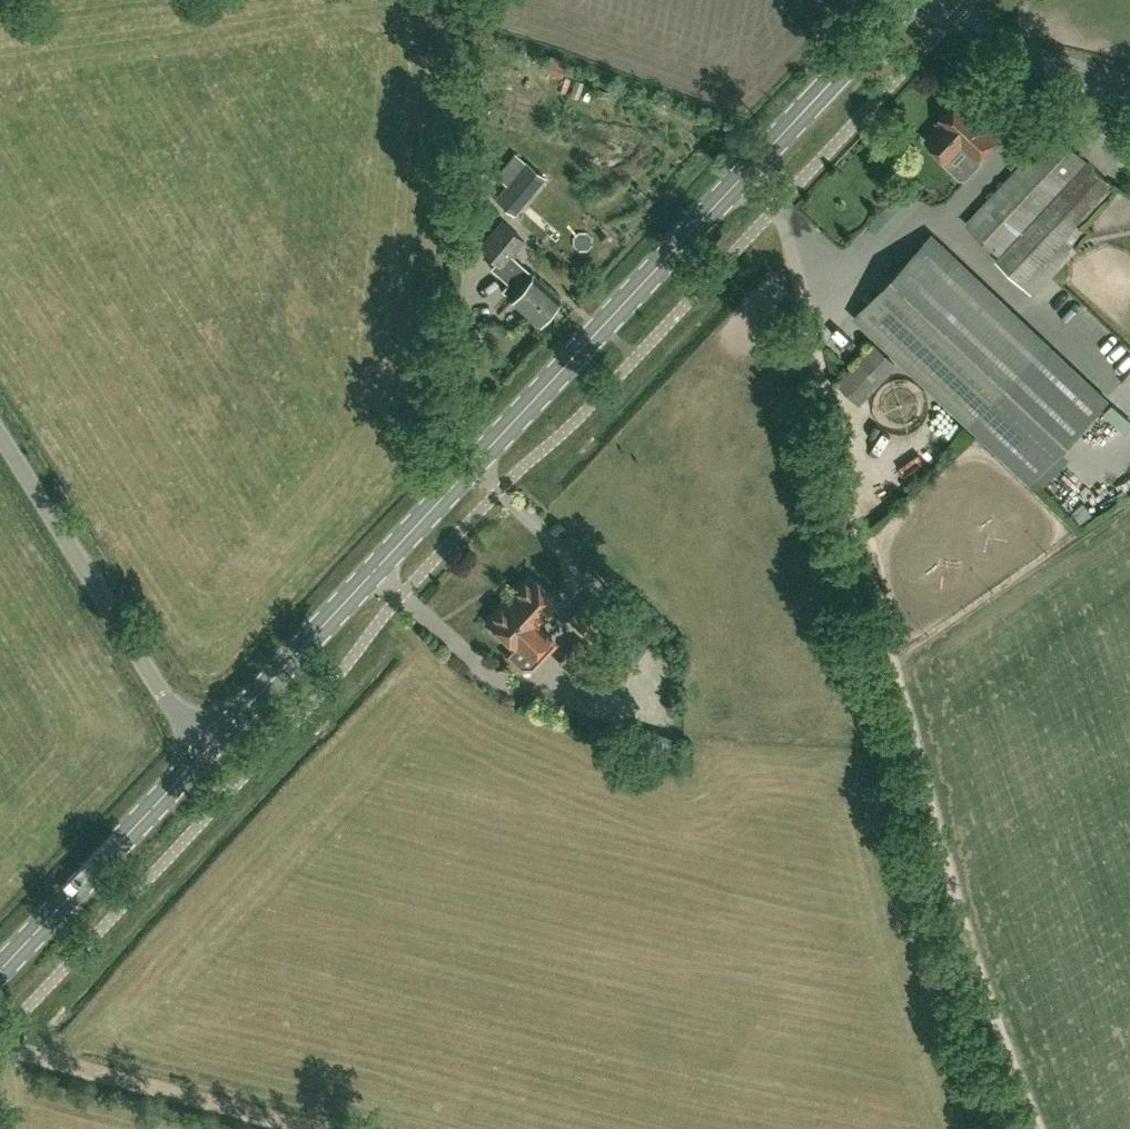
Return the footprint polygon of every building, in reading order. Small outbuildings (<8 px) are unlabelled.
[(978,157),(1001,131),(962,95),(939,120),(942,124),(928,139),(949,158),(963,143),(978,157)] [(1021,282),(1081,218),(1113,183),(1054,130),(968,222),(1001,254),(996,259),(1021,282)] [(515,215),(547,177),(526,160),(494,198),(515,215)] [(538,321),(560,296),(511,252),(524,237),(504,218),(480,244),(497,258),(491,264),(518,288),(512,295),(529,311),(528,313),(538,321)] [(856,316),(879,338),(1030,480),(1108,397),(1050,343),(933,233),(856,316)] [(883,344),(843,382),(864,403),(903,366),(883,344)] [(915,376),(906,384),(918,398),(927,390),(915,376)] [(1129,434),(1129,433),(1129,416),(1114,402),(1105,413),(1129,434)] [(946,440),(961,417),(952,411),(937,434),(946,440)] [(892,432),(902,442),(924,422),(914,412),(892,432)] [(487,618),(492,623),(490,626),(490,630),(498,637),(502,637),(504,634),(515,644),(518,641),(539,661),(557,643),(535,623),(557,600),(528,573),(487,618)] [(588,592),(567,617),(585,633),(607,608),(588,592)] [(628,610),(618,601),(605,615),(616,625),(628,610)] [(623,670),(650,642),(627,619),(600,647),(623,670)] [(618,675),(579,639),(559,661),(599,697),(618,675)] [(637,732),(633,749),(664,758),(668,740),(637,732)]
